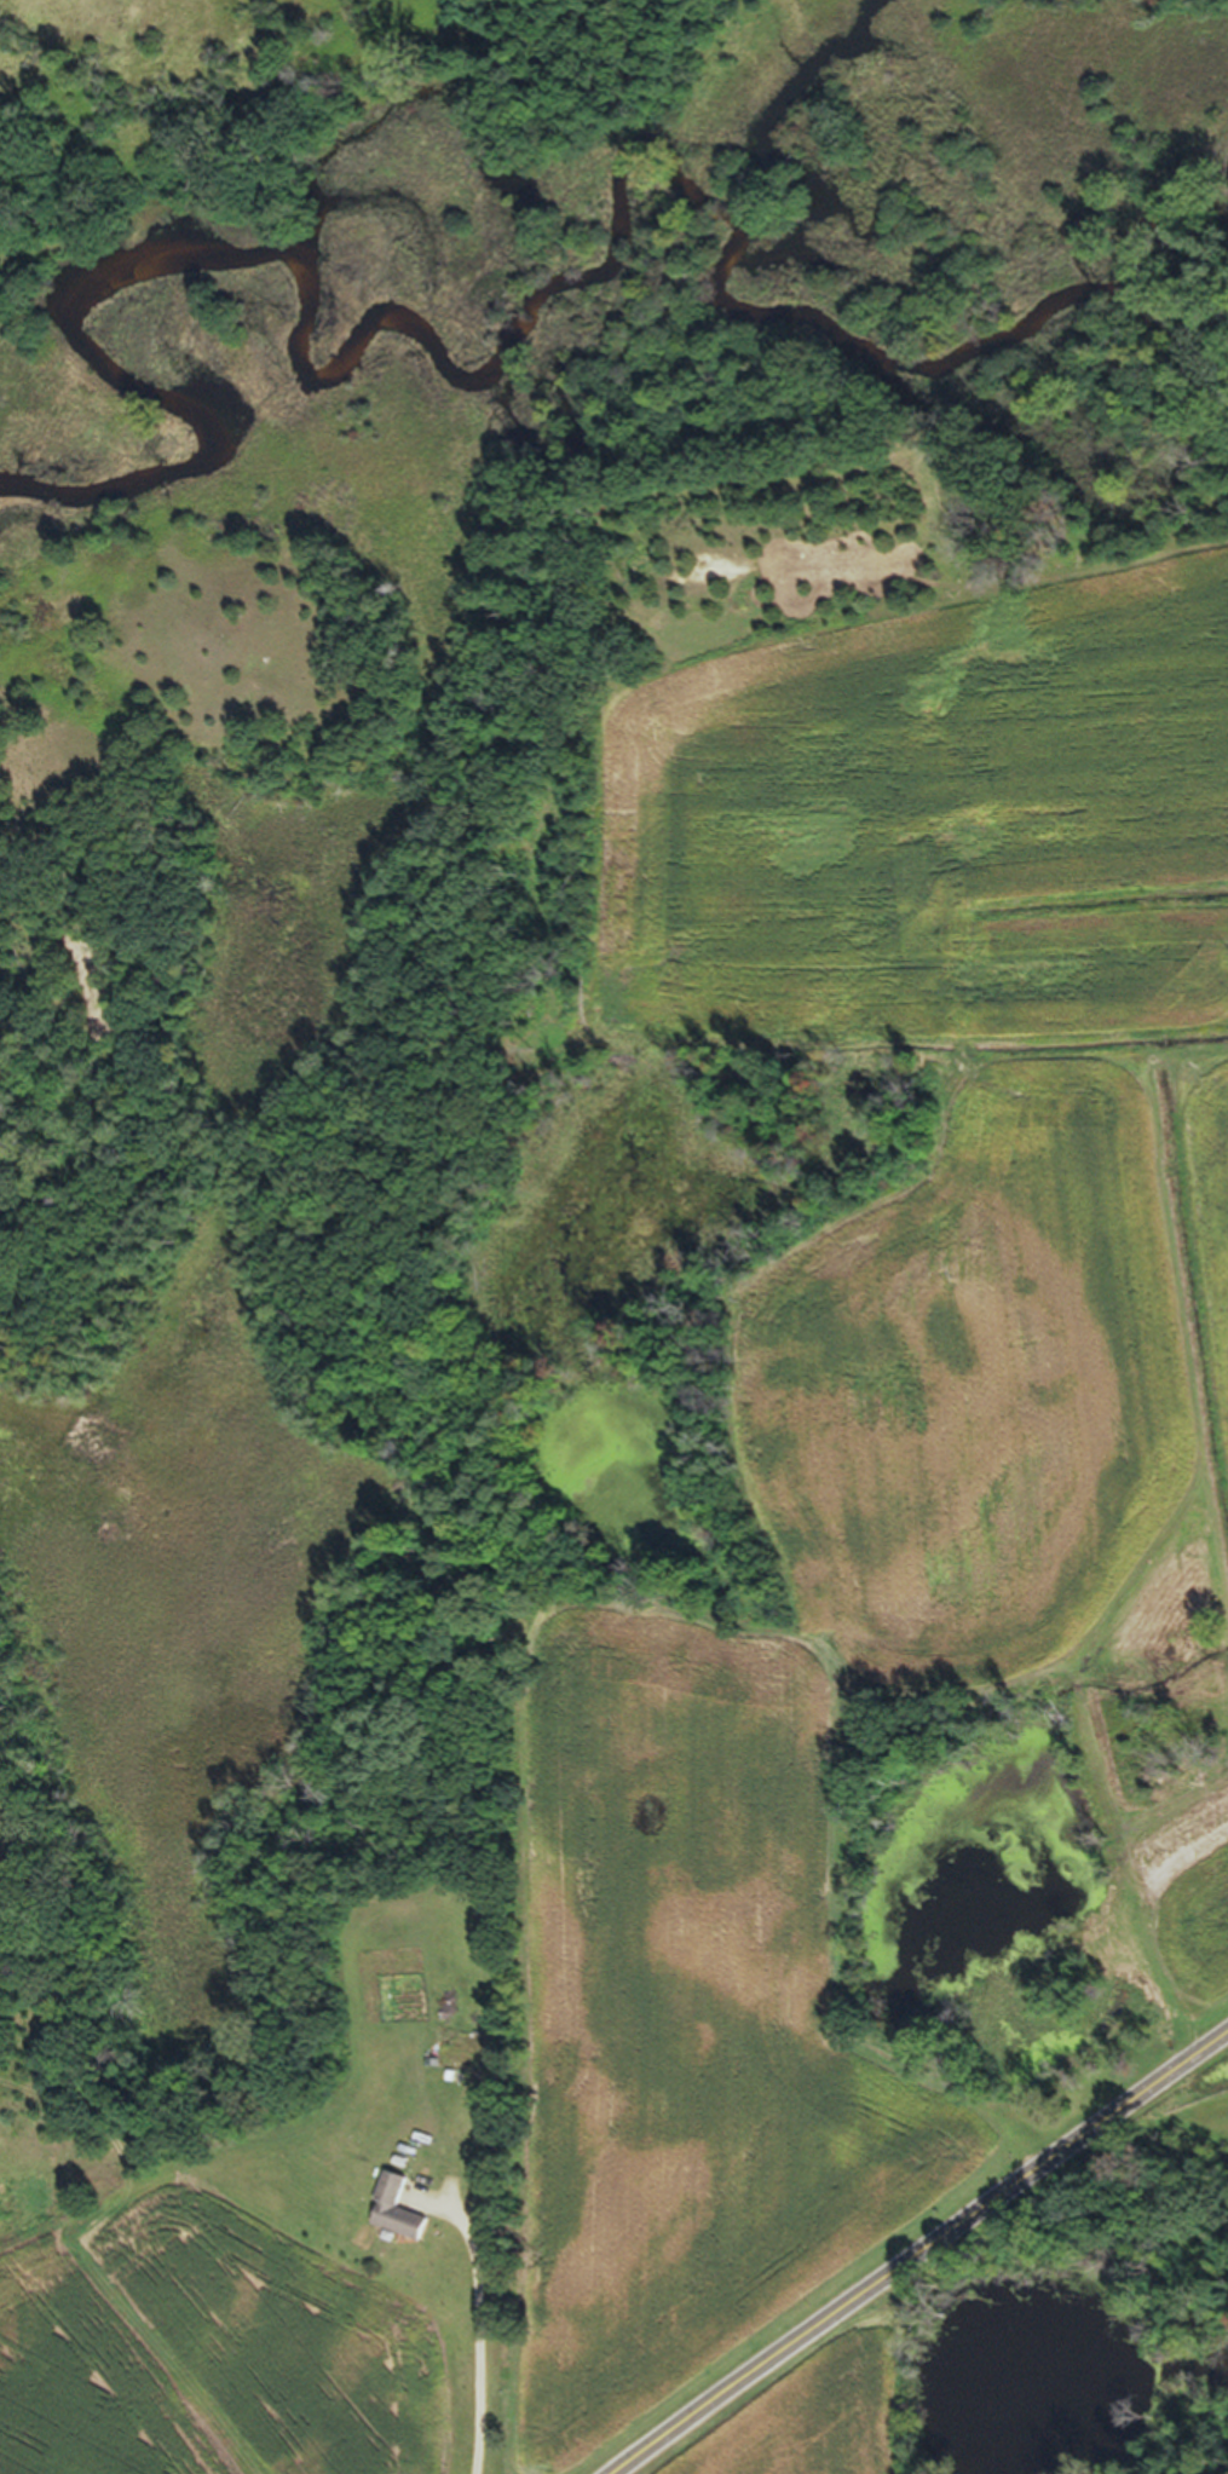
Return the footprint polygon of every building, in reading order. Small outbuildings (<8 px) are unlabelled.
[(366,2231),(418,2248),(425,2225),(394,2215),(404,2184),(384,2178),(366,2231)]
